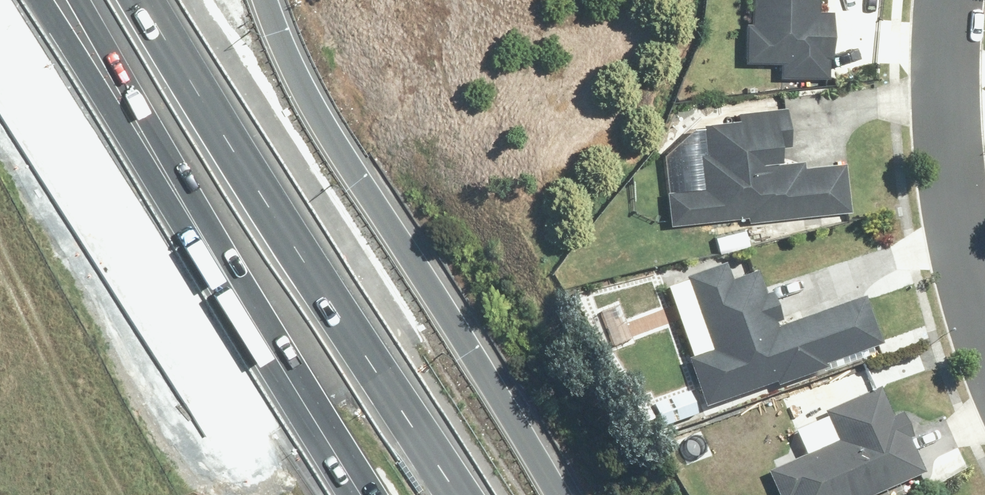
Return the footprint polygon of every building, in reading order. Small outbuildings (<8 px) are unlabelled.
[(751,30),(744,30),(744,71),(780,71),(780,85),(827,86),(827,72),(832,72),(833,17),(815,17),(816,0),(751,0),(751,30)] [(739,129),(698,132),(702,197),(664,199),(666,233),(845,222),(842,169),(784,172),(782,147),(789,147),(787,115),(738,118),(739,129)] [(708,358),(686,366),(705,414),(883,346),(863,296),(778,329),(758,277),(732,286),(726,269),(680,287),(708,358)] [(888,403),(878,384),(821,413),(835,439),(767,474),(777,494),(864,494),(921,466),(892,410),(888,403)]
